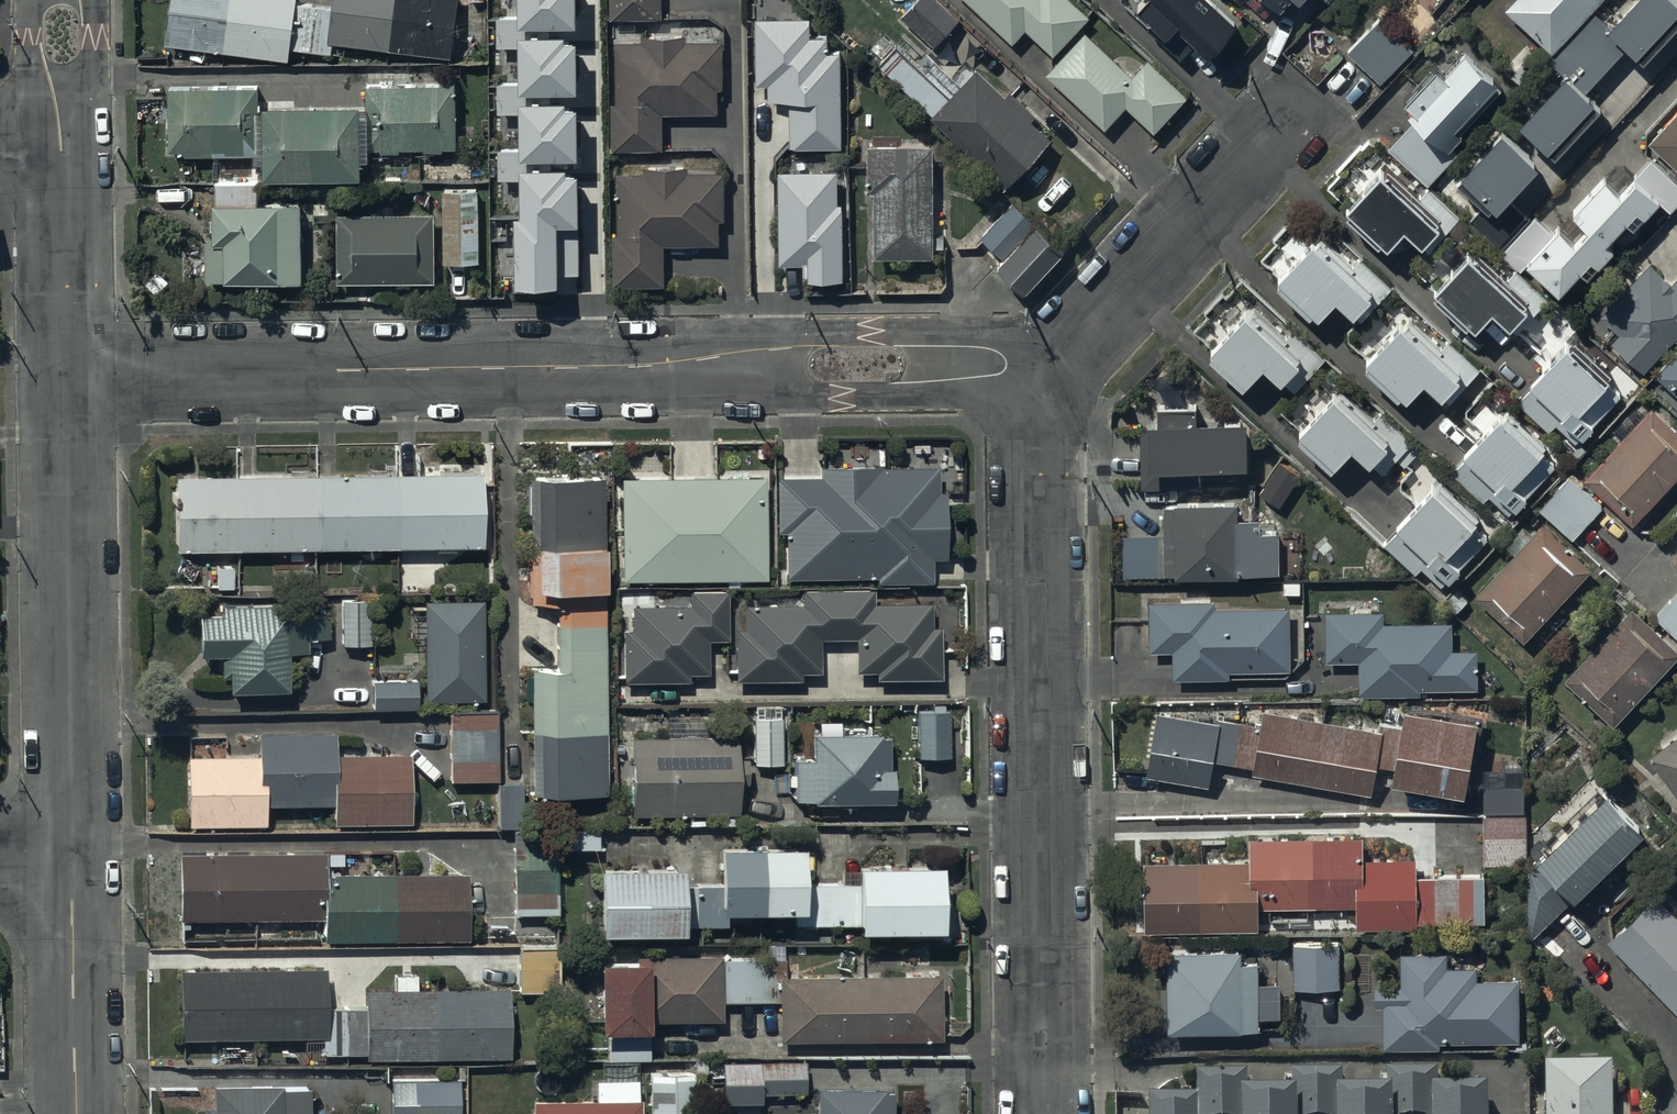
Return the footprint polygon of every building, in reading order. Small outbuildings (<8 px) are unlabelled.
[(167,43),(289,60),(291,47),(331,52),(333,41),(452,57),(460,0),(335,0),(334,6),(295,0),(173,0),(167,43)] [(521,25),(579,24),(579,0),(521,0),(521,25)] [(664,18),(663,0),(611,0),(611,18),(664,18)] [(938,0),(918,0),(902,18),(935,47),(960,20),(938,0)] [(1073,0),(966,0),(1013,42),(1026,28),(1055,54),(1089,15),(1073,0)] [(1237,25),(1210,0),(1146,0),(1138,9),(1156,26),(1153,30),(1182,57),(1197,41),(1211,53),(1237,25)] [(1506,9),(1553,53),(1602,0),(1514,0),(1506,9)] [(1611,25),(1595,10),(1548,60),(1567,77),(1522,126),(1556,158),(1600,111),(1583,94),(1628,47),(1645,63),(1676,29),(1676,0),(1635,0),(1611,25)] [(792,147),(842,147),(842,51),(829,51),(829,36),(810,36),(810,19),(757,19),(757,85),(768,85),(768,100),(792,100),(792,147)] [(1414,52),(1381,20),(1349,52),(1382,84),(1414,52)] [(568,33),(521,34),(521,91),(579,90),(579,40),(568,40),(568,33)] [(1133,76),(1086,33),(1047,75),(1107,128),(1127,106),(1155,132),(1188,96),(1148,60),(1133,76)] [(613,149),(664,149),(664,114),(719,113),(719,89),(725,89),(724,41),(687,41),(687,35),(644,36),(644,41),(617,41),(618,103),(613,103),(613,149)] [(1437,68),(1406,102),(1416,110),(1411,116),(1418,122),(1392,150),(1430,183),(1456,154),(1452,150),(1463,138),(1461,135),(1501,90),(1497,87),(1499,84),(1466,55),(1446,76),(1437,68)] [(1007,95),(978,68),(932,117),(1007,186),(1051,139),(1031,121),(1037,114),(1011,91),(1007,95)] [(258,86),(169,87),(170,152),(183,152),(183,157),(267,156),(267,178),(363,177),(363,149),(382,148),(382,152),(401,151),(401,149),(425,148),(425,152),(443,151),(443,148),(458,148),(457,84),(368,85),(368,108),(362,108),(362,104),(265,106),(265,109),(259,109),(258,86)] [(568,100),(522,100),(522,157),(580,157),(580,106),(568,106),(568,100)] [(1649,143),(1676,169),(1676,113),(1649,143)] [(1542,166),(1504,131),(1457,181),(1486,207),(1472,222),(1500,247),(1528,217),(1510,200),(1542,166)] [(935,144),(868,145),(868,193),(876,193),(877,258),(936,258),(935,144)] [(1652,158),(1635,176),(1620,162),(1554,231),(1537,215),(1501,254),(1521,273),(1528,264),(1561,295),(1583,272),(1589,278),(1613,253),(1606,246),(1628,222),(1637,230),(1661,205),(1670,213),(1676,206),(1676,182),(1652,158)] [(517,216),(518,286),(562,285),(562,274),(582,273),(581,173),(568,173),(568,167),(523,167),(524,215),(517,216)] [(614,286),(665,285),(665,245),(720,245),(720,220),(726,220),(725,172),(688,173),(688,167),(645,167),(645,173),(618,173),(619,235),(614,235),(614,286)] [(838,171),(779,172),(781,264),(805,264),(806,276),(810,276),(810,282),(846,281),(844,203),(839,203),(838,171)] [(1382,174),(1349,211),(1354,215),(1351,218),(1381,245),(1384,242),(1390,247),(1406,230),(1424,246),(1440,229),(1438,226),(1443,220),(1388,171),(1384,176),(1382,174)] [(478,188),(444,189),(446,262),(480,262),(478,188)] [(302,202),(214,203),(214,240),(207,240),(207,280),(227,280),(227,281),(303,281),(302,202)] [(1036,224),(1014,203),(982,237),(1004,258),(1036,224)] [(436,214),(339,215),(340,282),(436,281),(436,214)] [(1066,252),(1039,226),(1000,266),(1026,292),(1066,252)] [(1315,247),(1282,283),(1287,287),(1283,291),(1314,318),(1316,315),(1322,320),(1338,302),(1356,319),(1372,301),(1371,298),(1376,293),(1321,244),(1317,249),(1315,247)] [(1469,257),(1436,293),(1441,298),(1438,301),(1468,328),(1471,325),(1477,330),(1492,313),(1511,329),(1527,311),(1525,309),(1530,303),(1475,254),(1471,259),(1469,257)] [(1672,284),(1651,264),(1602,317),(1621,336),(1614,343),(1645,372),(1676,338),(1676,278),(1672,284)] [(1242,314),(1209,351),(1214,355),(1210,358),(1241,385),(1243,382),(1249,388),(1265,370),(1283,386),(1299,369),(1298,366),(1303,360),(1248,311),(1244,316),(1242,314)] [(1403,328),(1370,365),(1375,369),(1372,372),(1402,399),(1405,396),(1411,402),(1427,384),(1445,400),(1461,383),(1459,380),(1464,374),(1410,326),(1405,330),(1403,328)] [(1623,396),(1569,345),(1516,401),(1550,433),(1558,424),(1578,443),(1623,396)] [(1657,376),(1676,395),(1676,355),(1657,376)] [(1330,396),(1298,432),(1302,436),(1299,440),(1329,467),(1332,464),(1338,469),(1354,452),(1372,468),(1388,450),(1386,447),(1391,442),(1337,393),(1333,398),(1330,396)] [(1251,470),(1250,422),(1198,423),(1198,408),(1158,408),(1159,424),(1151,424),(1151,431),(1142,431),(1143,487),(1196,487),(1196,481),(1228,480),(1228,470),(1251,470)] [(1653,410),(1586,482),(1635,527),(1676,482),(1676,431),(1653,410)] [(1559,467),(1505,416),(1451,472),(1485,504),(1493,495),(1514,514),(1559,467)] [(819,479),(775,479),(776,534),(785,534),(786,579),(879,578),(880,585),(932,584),(931,560),(947,560),(946,493),(939,493),(939,466),(819,468),(819,479)] [(1601,503),(1567,471),(1537,503),(1572,535),(1601,503)] [(481,475),(174,479),(175,552),(436,548),(436,553),(455,553),(455,549),(482,548),(481,475)] [(605,479),(529,479),(529,607),(557,607),(557,673),(534,673),(535,795),(606,795),(605,479)] [(765,479),(621,480),(622,582),(766,581),(765,479)] [(1489,539),(1435,488),(1382,544),(1416,576),(1424,567),(1444,586),(1489,539)] [(1177,508),(1166,508),(1167,575),(1177,575),(1177,580),(1241,579),(1241,576),(1282,576),(1281,533),(1262,533),(1262,521),(1239,521),(1238,505),(1177,506),(1177,508)] [(1594,571),(1545,526),(1477,598),(1526,643),(1594,571)] [(1653,614),(1676,636),(1676,589),(1653,614)] [(877,681),(941,681),(941,629),(931,629),(931,605),(873,606),(873,591),(802,592),(802,605),(744,606),(745,632),(736,632),(737,683),(801,682),(800,675),(820,675),(820,640),(857,640),(857,673),(877,673),(877,681)] [(727,592),(689,593),(689,607),(632,607),(632,631),(624,631),(624,684),(689,683),(689,675),(708,675),(708,641),(727,641),(727,592)] [(369,600),(342,600),(343,646),(370,646),(369,600)] [(483,601),(425,602),(427,703),(485,702),(483,601)] [(1216,602),(1151,603),(1152,653),(1174,653),(1174,680),(1230,679),(1230,673),(1291,672),(1290,608),(1216,610),(1216,602)] [(285,604),(224,607),(225,616),(199,617),(200,658),(222,657),(223,678),(229,678),(230,694),(289,692),(285,604)] [(1633,609),(1566,681),(1615,726),(1676,659),(1676,650),(1633,609)] [(1386,613),(1326,613),(1327,663),(1359,663),(1360,698),(1421,697),(1421,691),(1478,690),(1478,651),(1453,652),(1452,624),(1386,625),(1386,613)] [(372,683),(373,710),(419,709),(418,682),(372,683)] [(1218,724),(1159,714),(1148,777),(1212,789),(1216,762),(1255,769),(1254,775),(1373,796),(1378,766),(1398,770),(1395,787),(1467,800),(1481,723),(1408,710),(1405,727),(1383,723),(1381,733),(1265,712),(1263,726),(1219,719),(1218,724)] [(949,712),(918,713),(919,759),(950,759),(949,712)] [(497,713),(450,714),(451,783),(498,782),(497,713)] [(782,720),(754,720),(755,767),(783,766),(782,720)] [(259,756),(188,757),(189,828),(267,827),(266,807),(335,806),(335,825),(411,824),(410,756),(337,757),(337,734),(259,735),(259,756)] [(814,806),(894,805),(893,771),(889,771),(889,739),(881,740),(880,735),(813,736),(813,763),(794,763),(795,803),(814,803),(814,806)] [(738,737),(631,738),(632,819),(738,817),(738,785),(749,784),(748,761),(738,761),(738,737)] [(1650,760),(1676,797),(1676,740),(1650,760)] [(521,785),(499,786),(501,829),(523,827),(521,785)] [(1524,789),(1484,790),(1485,814),(1524,813),(1524,789)] [(1644,835),(1609,799),(1530,875),(1533,937),(1574,898),(1577,901),(1644,835)] [(1526,817),(1485,817),(1484,868),(1525,868),(1526,817)] [(599,828),(564,829),(564,851),(599,850),(599,828)] [(555,832),(513,834),(515,915),(557,914),(555,832)] [(1145,863),(1146,934),(1260,933),(1260,910),(1358,908),(1358,930),(1417,929),(1417,924),(1485,923),(1484,878),(1418,879),(1418,860),(1365,861),(1365,836),(1249,838),(1250,861),(1145,863)] [(942,935),(942,870),(859,871),(859,886),(805,887),(804,850),(720,851),(720,884),(686,884),(686,870),(600,871),(600,939),(685,939),(685,929),(728,929),(728,916),(798,915),(798,926),(861,926),(861,935),(942,935)] [(327,853),(179,855),(180,922),(324,920),(324,943),(469,941),(468,875),(327,876),(327,853)] [(1676,1013),(1676,917),(1657,896),(1609,943),(1676,1013)] [(1340,944),(1295,945),(1296,989),(1341,988),(1340,944)] [(559,949),(519,949),(520,994),(559,993),(559,949)] [(1243,952),(1168,954),(1170,1034),(1263,1032),(1261,964),(1243,965),(1243,952)] [(1442,1044),(1522,1043),(1521,981),(1477,982),(1477,970),(1448,970),(1448,956),(1402,956),(1402,988),(1377,988),(1377,1008),(1384,1008),(1384,1052),(1442,1051),(1442,1044)] [(637,967),(601,968),(602,1036),(649,1036),(649,1025),(723,1023),(721,957),(637,958),(637,967)] [(325,972),(182,974),(183,1041),(323,1039),(323,1057),(366,1056),(366,1062),(510,1060),(509,992),(368,994),(369,1013),(326,1013),(325,972)] [(941,978),(780,979),(781,1044),(942,1042),(941,978)] [(1549,1072),(1550,1113),(1616,1113),(1615,1071),(1598,1071),(1598,1053),(1581,1053),(1582,1071),(1549,1072)] [(805,1064),(723,1065),(723,1106),(763,1105),(763,1095),(805,1094),(805,1064)] [(651,1077),(652,1113),(695,1113),(694,1076),(651,1077)] [(1152,1102),(1152,1113),(1491,1113),(1491,1101),(1441,1101),(1441,1077),(1390,1077),(1390,1101),(1347,1101),(1347,1076),(1293,1077),(1294,1101),(1252,1102),(1252,1079),(1199,1080),(1199,1102),(1152,1102)] [(392,1081),(392,1113),(460,1113),(459,1081),(392,1081)] [(534,1104),(534,1113),(641,1113),(641,1103),(639,1103),(638,1082),(597,1082),(597,1104),(534,1104)] [(311,1091),(282,1092),(282,1087),(215,1088),(215,1113),(312,1113),(311,1091)] [(894,1095),(886,1095),(886,1091),(817,1091),(817,1113),(894,1113),(894,1095)]
